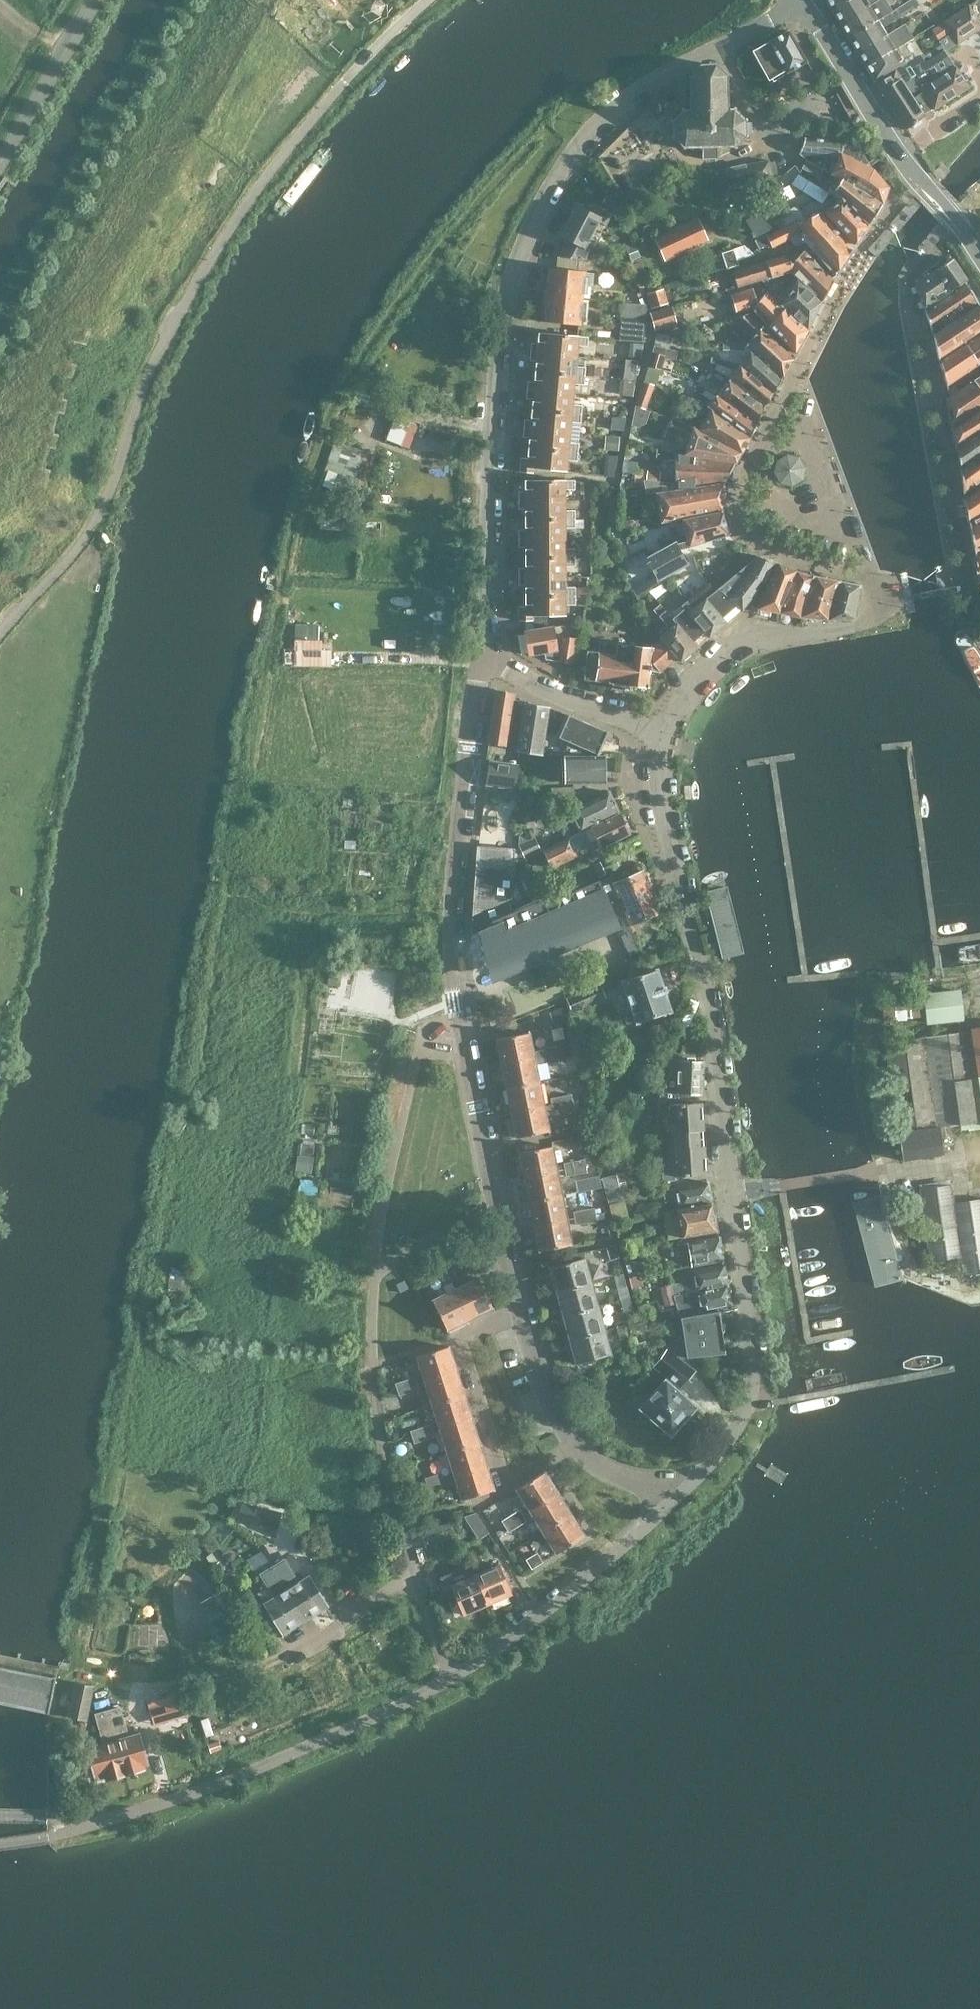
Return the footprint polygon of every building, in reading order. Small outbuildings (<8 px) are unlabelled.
[(831,9),(846,0),(826,0),(831,9)] [(831,9),(840,23),(869,5),(877,0),(846,0),(831,9)] [(840,23),(849,38),(878,19),(890,12),(883,0),(877,0),(869,5),(840,23)] [(849,38),(858,52),(887,34),(882,26),(894,19),(916,5),(918,4),(915,0),(909,0),(903,4),(890,12),(878,19),(849,38)] [(942,21),(943,22),(951,34),(957,43),(979,28),(979,24),(967,5),(942,21)] [(924,10),(913,17),(916,21),(925,31),(935,24),(924,10)] [(933,29),(931,30),(940,42),(942,41),(951,34),(943,22),(933,29)] [(887,34),(858,52),(866,66),(905,42),(912,38),(907,29),(890,40),(887,34)] [(789,30),(767,42),(752,51),(768,79),(770,78),(773,82),(783,75),(781,71),(784,70),(786,74),(807,62),(789,30)] [(905,42),(866,66),(875,81),(903,61),(904,63),(914,56),(905,42)] [(903,61),(875,81),(890,105),(904,129),(924,115),(923,113),(931,109),(932,110),(967,86),(953,65),(943,49),(938,42),(914,56),(904,63),(903,61)] [(671,118),(670,122),(673,123),(673,135),(670,136),(672,139),(675,138),(683,146),(682,149),(685,150),(686,147),(699,147),(699,150),(702,150),(702,158),(717,158),(717,149),(720,150),(720,146),(733,146),(734,149),(737,148),(736,145),(743,136),(747,138),(748,134),(745,133),(745,132),(750,132),(750,122),(744,122),(747,120),(746,117),(743,119),(735,111),(736,108),(733,106),(732,110),(727,110),(726,75),(715,65),(700,65),(689,76),(690,83),(690,110),(685,110),(684,107),(681,108),(682,111),(674,120),(671,118)] [(845,141),(804,138),(798,154),(805,160),(820,167),(821,156),(837,158),(840,152),(841,152),(845,141)] [(845,141),(841,152),(840,152),(837,158),(830,173),(830,174),(839,180),(841,178),(881,203),(887,187),(868,166),(865,164),(868,162),(854,142),(845,141)] [(744,164),(743,164),(725,168),(725,169),(716,171),(720,188),(729,186),(729,187),(748,183),(748,182),(771,177),(771,176),(776,175),(773,161),(768,162),(768,160),(745,165),(744,164)] [(801,167),(818,178),(823,169),(820,167),(805,160),(801,167)] [(841,178),(839,180),(830,174),(821,188),(826,191),(838,199),(863,220),(868,224),(881,204),(881,203),(841,178)] [(838,199),(824,212),(830,218),(827,221),(852,249),(854,245),(868,224),(863,220),(838,199)] [(559,257),(578,259),(588,260),(594,248),(587,245),(588,243),(591,245),(601,225),(598,223),(599,222),(606,225),(612,213),(594,204),(590,213),(576,206),(567,223),(564,222),(558,232),(561,234),(561,235),(568,239),(559,257)] [(772,218),(778,229),(797,220),(799,223),(806,219),(797,204),(772,218)] [(744,219),(748,226),(754,238),(766,231),(772,228),(762,210),(744,219)] [(797,220),(778,229),(768,235),(766,236),(772,248),(789,239),(793,247),(805,242),(810,247),(834,276),(852,249),(819,212),(806,219),(799,223),(797,220)] [(697,218),(655,238),(665,260),(707,240),(697,218)] [(772,248),(766,236),(755,241),(760,253),(772,248)] [(635,245),(626,248),(630,260),(639,256),(635,245)] [(741,246),(733,249),(737,261),(753,255),(741,246)] [(733,249),(721,252),(726,268),(738,265),(733,249)] [(783,254),(765,260),(731,271),(736,287),(770,277),(771,278),(790,272),(796,279),(797,279),(821,301),(833,280),(803,250),(791,263),(783,254)] [(914,284),(924,307),(942,296),(964,281),(966,279),(951,259),(937,269),(914,284)] [(632,266),(639,284),(648,280),(641,262),(632,266)] [(548,268),(546,294),(583,297),(583,294),(586,294),(587,286),(593,287),(594,274),(585,273),(585,271),(577,270),(555,268),(548,268)] [(770,277),(761,280),(782,301),(779,305),(783,309),(784,308),(807,330),(821,301),(797,279),(796,279),(790,272),(771,278),(770,277)] [(942,296),(924,307),(933,336),(979,305),(964,281),(942,296)] [(750,309),(767,326),(766,326),(789,348),(795,352),(807,330),(784,308),(783,309),(779,305),(765,292),(757,302),(752,287),(730,294),(736,313),(752,308),(750,309)] [(664,288),(646,293),(651,308),(668,303),(664,288)] [(546,294),(543,321),(552,322),(580,325),(581,321),(582,303),(583,297),(546,294)] [(646,304),(622,302),(621,311),(645,312),(646,304)] [(933,336),(938,359),(965,341),(979,331),(979,306),(979,305),(933,336)] [(666,307),(649,312),(654,330),(676,323),(671,306),(666,307)] [(621,311),(618,340),(643,342),(645,312),(621,311)] [(744,347),(749,351),(750,350),(780,379),(794,354),(763,325),(762,327),(747,313),(731,318),(752,337),(749,340),(722,343),(722,350),(743,350),(744,347)] [(965,341),(979,364),(979,331),(965,341)] [(530,343),(530,351),(577,356),(578,345),(587,346),(588,337),(579,336),(579,335),(539,332),(538,343),(530,343)] [(656,332),(653,346),(669,349),(671,335),(656,332)] [(965,341),(938,359),(946,387),(954,381),(979,364),(965,341)] [(643,343),(630,342),(628,356),(640,357),(643,343)] [(677,351),(669,349),(653,346),(651,351),(664,355),(664,356),(666,357),(675,360),(677,351)] [(721,349),(719,358),(739,363),(739,364),(772,393),(780,379),(750,350),(749,351),(744,347),(743,350),(722,350),(721,349)] [(648,350),(644,365),(647,366),(660,369),(661,369),(664,356),(664,355),(651,351),(648,350)] [(577,356),(530,351),(529,360),(536,361),(535,371),(584,376),(585,367),(576,366),(577,356)] [(719,358),(711,356),(710,362),(733,370),(728,377),(765,405),(769,399),(772,393),(739,364),(739,363),(719,358)] [(660,369),(647,366),(642,381),(643,381),(654,385),(655,385),(660,369)] [(716,395),(755,425),(763,407),(765,405),(728,377),(712,367),(706,377),(721,388),(716,395)] [(623,370),(622,380),(625,380),(635,381),(636,371),(623,370)] [(527,381),(526,390),(574,394),(575,383),(584,384),(584,376),(535,371),(534,382),(527,381)] [(947,398),(952,428),(979,410),(979,376),(972,380),(959,389),(949,396),(947,398)] [(620,380),(619,395),(633,396),(635,381),(625,380),(622,380),(620,380)] [(646,408),(654,385),(643,381),(635,404),(646,408)] [(695,388),(690,395),(710,409),(749,437),(749,438),(750,437),(755,425),(716,395),(699,383),(695,388)] [(949,396),(959,389),(956,384),(948,390),(949,396)] [(574,394),(526,390),(525,399),(533,399),(532,410),(572,413),(581,414),(582,405),(573,404),(574,394)] [(697,430),(696,431),(740,453),(749,438),(710,409),(702,422),(691,416),(687,424),(697,430)] [(523,419),(523,428),(570,432),(571,421),(580,423),(581,414),(572,413),(532,410),(531,420),(523,419)] [(952,428),(956,447),(979,431),(979,410),(952,428)] [(626,417),(613,416),(612,430),(623,430),(626,417)] [(668,417),(661,439),(679,445),(677,451),(734,461),(734,462),(735,462),(740,453),(696,431),(697,430),(687,424),(668,417)] [(394,419),(386,441),(400,446),(409,424),(394,419)] [(570,432),(523,428),(522,437),(529,437),(528,448),(568,451),(577,452),(578,443),(569,442),(570,432)] [(956,447),(960,468),(979,454),(979,431),(956,447)] [(605,439),(603,453),(618,455),(619,440),(605,439)] [(331,489),(334,490),(358,498),(374,455),(334,440),(325,466),(338,470),(331,489)] [(518,471),(524,472),(533,472),(534,468),(567,471),(568,460),(577,461),(577,452),(568,451),(528,448),(527,458),(520,457),(518,471)] [(656,448),(655,458),(674,460),(675,484),(675,489),(722,483),(723,483),(735,462),(734,462),(734,461),(677,451),(656,448)] [(786,452),(775,458),(772,472),(778,482),(791,485),(802,479),(805,467),(798,456),(786,452)] [(960,468),(962,494),(968,490),(969,490),(979,481),(979,454),(960,468)] [(605,455),(603,475),(613,476),(617,456),(605,455)] [(650,469),(648,479),(661,481),(663,472),(650,469)] [(648,479),(641,478),(642,486),(644,493),(654,492),(660,523),(682,519),(721,510),(723,490),(723,483),(722,483),(675,489),(675,484),(661,481),(648,479)] [(518,491),(518,500),(565,500),(565,489),(574,489),(574,480),(524,480),(524,491),(518,491)] [(963,499),(968,522),(979,516),(979,487),(963,499)] [(565,500),(518,500),(518,509),(524,509),(524,519),(565,519),(574,519),(574,510),(565,510),(565,500)] [(685,563),(678,550),(688,547),(728,536),(721,510),(682,519),(685,536),(664,540),(666,549),(650,558),(652,562),(649,564),(655,575),(632,589),(637,598),(648,591),(672,576),(669,572),(685,563)] [(968,522),(974,554),(979,551),(979,516),(968,522)] [(524,529),(518,529),(518,538),(565,538),(565,528),(583,527),(583,519),(574,519),(565,519),(524,519),(524,529)] [(320,520),(320,531),(349,533),(350,521),(320,520)] [(565,538),(518,538),(518,547),(524,547),(524,557),(575,557),(574,548),(565,548),(565,538)] [(773,562),(756,556),(718,588),(715,590),(713,592),(705,598),(691,609),(687,600),(681,605),(670,614),(669,614),(676,622),(676,621),(698,646),(726,621),(741,609),(765,579),(773,564),(773,562)] [(518,567),(518,576),(565,576),(565,566),(575,566),(575,557),(524,557),(524,567),(518,567)] [(777,563),(766,588),(757,608),(779,612),(786,594),(796,571),(777,563)] [(786,594),(779,612),(800,616),(801,616),(812,577),(796,571),(786,594)] [(565,576),(518,576),(518,585),(524,585),(524,596),(574,595),(574,586),(565,587),(565,576)] [(812,577),(801,616),(828,619),(838,581),(813,576),(813,577),(812,577)] [(838,581),(828,619),(854,618),(860,586),(838,581)] [(710,583),(687,600),(691,609),(705,598),(713,592),(715,590),(710,583)] [(518,620),(523,620),(532,620),(532,615),(565,615),(565,604),(574,604),(574,606),(584,605),(584,595),(574,595),(524,596),(524,606),(518,606),(518,620)] [(676,622),(669,614),(660,603),(653,610),(667,625),(658,632),(660,635),(658,637),(661,640),(680,661),(698,646),(676,621),(676,622)] [(295,625),(295,640),(318,641),(318,624),(295,624),(295,625)] [(553,626),(525,630),(530,656),(546,654),(547,660),(564,662),(564,663),(572,664),(574,649),(575,642),(556,640),(553,626)] [(321,641),(318,641),(295,640),(295,667),(331,667),(331,651),(321,651),(321,641)] [(583,680),(595,681),(612,683),(611,688),(628,690),(629,685),(648,688),(650,671),(659,672),(676,657),(661,640),(654,647),(616,643),(599,641),(598,651),(586,650),(583,680)] [(960,649),(979,684),(979,658),(971,642),(960,649)] [(488,742),(506,745),(507,738),(514,739),(517,721),(510,720),(514,693),(495,691),(488,742)] [(548,707),(523,703),(516,750),(541,754),(548,707)] [(563,727),(558,736),(584,748),(597,754),(607,731),(568,715),(567,718),(564,718),(561,724),(563,727)] [(603,754),(564,754),(565,783),(603,783),(603,754)] [(518,764),(489,759),(485,785),(514,790),(518,764)] [(574,798),(573,787),(551,788),(555,804),(574,798)] [(504,798),(517,798),(516,790),(503,790),(504,798)] [(569,811),(557,817),(567,838),(569,837),(570,837),(579,833),(591,827),(590,826),(619,812),(609,791),(569,811)] [(352,799),(343,798),(342,806),(351,807),(352,799)] [(579,833),(570,837),(576,848),(590,841),(594,850),(629,834),(619,812),(590,826),(591,827),(579,833)] [(514,863),(540,850),(534,837),(527,840),(519,835),(518,849),(515,849),(514,863)] [(567,838),(543,849),(552,867),(578,855),(575,849),(576,848),(570,837),(569,837),(567,838)] [(513,853),(477,850),(471,930),(472,930),(480,926),(481,931),(480,931),(491,979),(617,925),(615,919),(624,915),(607,876),(574,891),(573,887),(577,885),(577,884),(510,912),(514,863),(515,849),(515,848),(513,848),(513,853)] [(619,867),(615,856),(594,865),(598,876),(619,867)] [(624,915),(625,915),(629,925),(660,911),(643,870),(612,883),(609,876),(607,876),(624,915)] [(530,879),(518,885),(517,903),(537,894),(530,879)] [(727,894),(708,899),(723,957),(742,952),(727,894)] [(716,942),(706,944),(707,949),(712,950),(718,949),(716,942)] [(626,1024),(670,1010),(657,970),(622,982),(630,1007),(621,1010),(626,1024)] [(565,998),(568,1005),(571,1012),(606,997),(600,983),(565,998)] [(882,1000),(883,1020),(925,1016),(926,1024),(964,1020),(960,989),(922,993),(923,997),(882,1000)] [(979,1102),(979,1027),(969,1028),(969,1030),(979,1102)] [(969,1030),(884,1042),(898,1133),(944,1127),(979,1122),(979,1102),(969,1030)] [(529,1033),(496,1039),(501,1064),(562,1051),(561,1045),(541,1049),(537,1031),(529,1033)] [(606,1056),(601,1036),(588,1040),(593,1060),(606,1056)] [(562,1051),(501,1064),(506,1088),(539,1082),(535,1064),(564,1058),(562,1051)] [(671,1069),(658,1099),(670,1099),(670,1098),(695,1097),(695,1094),(702,1094),(703,1061),(696,1061),(685,1060),(677,1060),(677,1069),(671,1069)] [(539,1082),(506,1088),(510,1113),(544,1106),(539,1082)] [(571,1094),(550,1098),(551,1104),(572,1100),(571,1094)] [(670,1099),(658,1099),(657,1100),(658,1113),(669,1112),(670,1124),(674,1124),(675,1140),(703,1138),(703,1131),(702,1103),(692,1104),(691,1098),(695,1098),(695,1097),(670,1098),(670,1099)] [(544,1106),(510,1113),(515,1137),(549,1131),(546,1115),(553,1114),(553,1111),(573,1107),(572,1100),(551,1104),(544,1106)] [(948,1152),(944,1127),(898,1133),(902,1160),(942,1153),(948,1152)] [(704,1146),(703,1138),(675,1140),(676,1155),(672,1156),(673,1168),(662,1169),(662,1181),(675,1180),(675,1175),(706,1174),(704,1146)] [(301,1142),(299,1154),(308,1156),(313,1152),(314,1144),(301,1142)] [(524,1177),(557,1170),(564,1169),(585,1165),(584,1159),(563,1163),(563,1164),(556,1166),(552,1146),(519,1152),(524,1177)] [(297,1155),(295,1170),(311,1172),(313,1157),(297,1155)] [(557,1170),(524,1177),(529,1201),(562,1195),(558,1176),(565,1175),(565,1176),(587,1172),(585,1165),(564,1169),(557,1170)] [(617,1174),(603,1178),(600,1179),(607,1204),(609,1204),(625,1200),(626,1199),(624,1189),(621,1190),(618,1178),(617,1174)] [(920,1188),(930,1262),(960,1257),(963,1276),(979,1273),(979,1198),(953,1202),(950,1184),(950,1180),(918,1184),(919,1188),(920,1188)] [(318,1182),(301,1182),(300,1190),(304,1196),(318,1196),(318,1182)] [(707,1182),(675,1188),(662,1190),(664,1202),(677,1200),(677,1204),(678,1208),(679,1209),(711,1203),(707,1182)] [(877,1191),(856,1197),(878,1280),(899,1274),(877,1191)] [(562,1195),(529,1201),(534,1226),(595,1214),(594,1207),(574,1211),(573,1208),(564,1210),(562,1195)] [(625,1200),(609,1204),(612,1220),(629,1216),(625,1200)] [(678,1208),(663,1211),(669,1240),(681,1237),(717,1231),(715,1222),(711,1203),(679,1209),(678,1208)] [(595,1214),(534,1226),(538,1251),(571,1244),(569,1230),(576,1229),(575,1225),(588,1222),(597,1221),(595,1214)] [(719,1237),(687,1242),(676,1244),(679,1259),(689,1258),(691,1266),(723,1261),(719,1237)] [(618,1242),(620,1249),(643,1246),(642,1238),(618,1242)] [(606,1247),(609,1260),(619,1257),(615,1244),(606,1247)] [(585,1257),(549,1267),(556,1292),(592,1283),(585,1257)] [(448,1260),(442,1262),(451,1282),(457,1279),(448,1260)] [(451,1282),(442,1262),(436,1265),(445,1285),(451,1282)] [(724,1265),(692,1271),(694,1282),(684,1284),(684,1281),(670,1284),(673,1295),(727,1284),(724,1265)] [(170,1266),(168,1290),(180,1291),(182,1267),(170,1266)] [(617,1289),(626,1286),(623,1273),(614,1276),(617,1289)] [(478,1277),(454,1288),(470,1319),(493,1308),(478,1277)] [(592,1283),(556,1292),(562,1316),(598,1306),(592,1283)] [(673,1295),(670,1284),(660,1287),(665,1306),(675,1304),(673,1295)] [(727,1284),(673,1295),(675,1304),(676,1307),(680,1317),(692,1315),(688,1301),(698,1299),(700,1310),(731,1304),(727,1284)] [(454,1288),(432,1299),(447,1330),(470,1319),(454,1288)] [(620,1300),(624,1313),(633,1310),(630,1297),(620,1300)] [(598,1306),(562,1316),(569,1340),(605,1330),(598,1306)] [(692,1315),(680,1317),(683,1338),(721,1333),(718,1311),(692,1315)] [(619,1339),(629,1337),(625,1324),(616,1326),(619,1339)] [(605,1330),(569,1340),(575,1363),(612,1354),(605,1330)] [(674,1335),(666,1349),(680,1358),(683,1360),(694,1370),(696,1369),(694,1365),(692,1357),(725,1353),(721,1333),(683,1338),(674,1335)] [(644,1339),(633,1344),(636,1352),(648,1348),(644,1339)] [(449,1346),(416,1356),(424,1380),(456,1370),(449,1346)] [(666,1349),(653,1366),(667,1376),(665,1379),(677,1389),(694,1371),(671,1352),(666,1349)] [(456,1370),(424,1380),(417,1382),(397,1389),(399,1396),(418,1389),(419,1392),(427,1389),(431,1404),(464,1394),(456,1370)] [(395,1383),(397,1389),(417,1382),(415,1376),(395,1383)] [(665,1379),(639,1408),(670,1435),(685,1419),(692,1418),(695,1414),(695,1407),(696,1406),(677,1389),(665,1379)] [(464,1394),(431,1404),(439,1428),(471,1418),(464,1394)] [(471,1418),(439,1428),(447,1452),(479,1442),(471,1418)] [(410,1430),(412,1437),(432,1430),(430,1424),(410,1430)] [(432,1430),(412,1437),(414,1443),(434,1437),(432,1430)] [(479,1442),(447,1452),(454,1476),(486,1466),(479,1442)] [(486,1466),(454,1476),(462,1500),(494,1489),(486,1466)] [(445,1471),(424,1478),(426,1484),(447,1477),(445,1471)] [(545,1471),(516,1489),(529,1511),(558,1493),(545,1471)] [(447,1477),(426,1484),(429,1491),(449,1484),(447,1477)] [(558,1493),(529,1511),(542,1532),(571,1514),(558,1493)] [(242,1503),(238,1519),(252,1527),(253,1523),(263,1526),(278,1530),(283,1513),(242,1503)] [(502,1521),(505,1526),(523,1515),(520,1509),(502,1521)] [(475,1513),(463,1517),(478,1539),(488,1533),(475,1513)] [(571,1514),(542,1532),(556,1553),(585,1535),(571,1514)] [(523,1515),(505,1526),(508,1532),(527,1521),(523,1515)] [(449,1521),(424,1529),(432,1552),(444,1549),(440,1538),(454,1533),(449,1521)] [(261,1549),(272,1566),(284,1558),(274,1541),(261,1549)] [(260,1574),(274,1597),(264,1603),(283,1633),(305,1620),(286,1589),(272,1566),(271,1567),(262,1551),(247,1559),(256,1576),(260,1574)] [(212,1552),(206,1557),(218,1573),(225,1569),(212,1552)] [(537,1552),(526,1559),(531,1569),(543,1562),(537,1552)] [(298,1576),(305,1573),(296,1553),(289,1556),(298,1576)] [(272,1566),(286,1589),(305,1620),(327,1606),(308,1576),(298,1582),(284,1558),(272,1566)] [(497,1563),(474,1574),(487,1605),(511,1595),(497,1563)] [(440,1580),(439,1581),(441,1586),(442,1585),(443,1588),(451,1585),(464,1615),(487,1605),(474,1574),(470,1565),(440,1578),(440,1580)] [(229,1625),(212,1595),(200,1602),(218,1632),(229,1625)] [(48,1712),(54,1678),(0,1667),(0,1702),(48,1712)] [(76,1683),(69,1716),(86,1719),(93,1686),(76,1683)] [(183,1697),(159,1703),(164,1721),(186,1715),(188,1714),(187,1713),(185,1706),(183,1697)] [(108,1710),(116,1741),(125,1772),(143,1767),(142,1763),(146,1762),(139,1735),(122,1740),(120,1734),(127,1732),(119,1707),(108,1710)] [(110,1743),(88,1749),(96,1776),(106,1773),(107,1777),(125,1772),(116,1741),(108,1710),(95,1713),(102,1739),(109,1737),(110,1743)] [(207,1744),(210,1752),(221,1749),(218,1740),(207,1744)]
